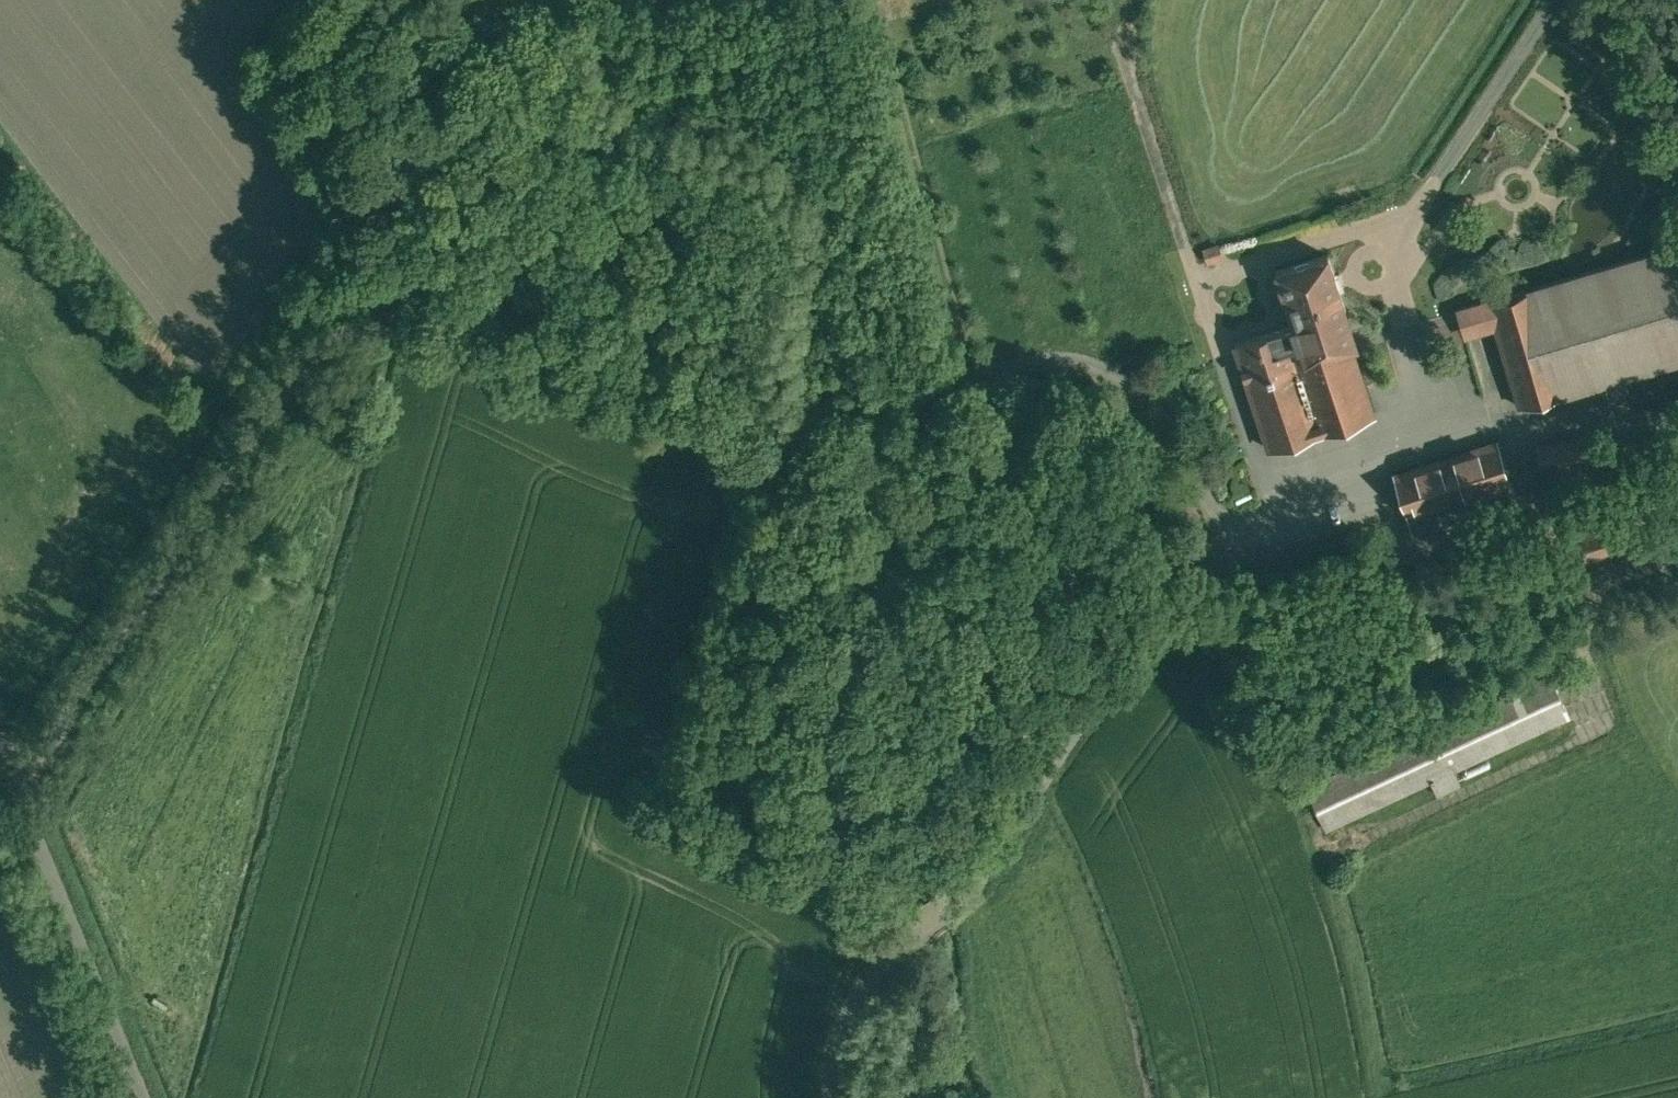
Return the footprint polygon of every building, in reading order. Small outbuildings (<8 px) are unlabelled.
[(1534,288),(1566,393),(1677,360),(1677,245),(1534,288)] [(1329,256),(1277,272),(1293,324),(1294,328),(1341,313),(1347,311),(1340,291),(1348,289),(1343,272),(1335,275),(1329,256)] [(1566,393),(1534,288),(1460,310),(1467,333),(1497,324),(1521,406),(1566,393)] [(1341,313),(1294,328),(1293,324),(1237,342),(1270,446),(1373,414),(1341,313)] [(1601,436),(1538,444),(1542,469),(1551,468),(1553,490),(1606,483),(1601,436)] [(1498,441),(1395,475),(1408,514),(1409,514),(1414,528),(1435,521),(1430,507),(1483,490),(1490,512),(1518,503),(1498,441)] [(1615,524),(1580,535),(1587,559),(1623,548),(1615,524)] [(1556,673),(1307,788),(1326,829),(1433,780),(1441,796),(1464,786),(1457,771),(1576,716),(1556,673)]
